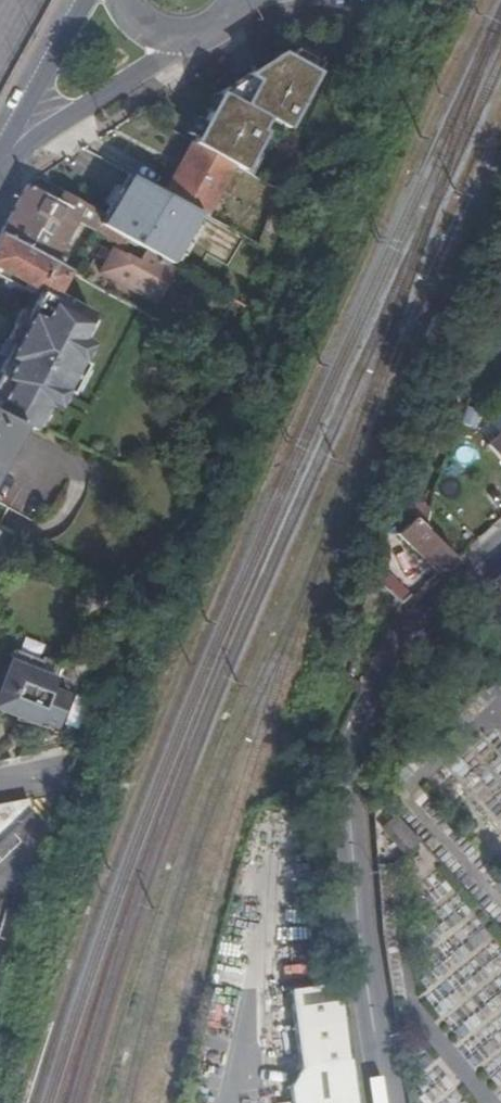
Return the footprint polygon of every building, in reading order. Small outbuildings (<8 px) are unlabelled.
[(279,52),(220,92),(286,128),(315,72),(320,62),(294,48),(289,58),(279,52)] [(280,126),(207,85),(180,136),(192,143),(207,151),(219,131),(224,133),(230,123),(270,145),(280,126)] [(205,215),(232,164),(207,151),(192,143),(165,193),(205,215)] [(126,172),(86,150),(63,192),(104,214),(126,172)] [(294,182),(284,176),(279,186),(289,192),(294,182)] [(58,201),(28,184),(0,235),(63,268),(66,262),(56,257),(76,221),(85,226),(88,222),(97,227),(95,232),(115,243),(98,273),(156,304),(177,267),(169,263),(99,225),(104,214),(63,192),(58,201)] [(152,234),(106,210),(104,214),(99,225),(144,249),(152,234)] [(88,222),(85,226),(95,232),(97,227),(88,222)] [(0,235),(0,278),(29,293),(33,292),(35,288),(38,289),(39,287),(53,294),(67,271),(63,268),(0,235)] [(6,336),(0,347),(0,356),(2,357),(0,362),(0,414),(19,424),(29,429),(44,402),(54,407),(88,344),(78,340),(91,314),(53,294),(39,287),(38,289),(39,290),(27,313),(21,310),(11,327),(17,331),(12,339),(6,336)] [(17,331),(11,327),(6,336),(12,339),(17,331)] [(19,424),(0,414),(0,458),(19,424)] [(489,446),(500,459),(500,435),(489,446)] [(417,502),(408,511),(426,528),(428,512),(417,502)] [(426,528),(408,511),(403,516),(411,523),(400,535),(441,573),(456,559),(457,559),(430,532),(428,531),(426,528)] [(449,516),(430,532),(457,559),(476,542),(449,516)] [(487,588),(500,605),(500,576),(487,588)] [(397,582),(389,590),(403,605),(412,598),(397,582)] [(80,655),(62,674),(80,691),(98,672),(80,655)] [(34,798),(35,807),(48,795),(34,798)] [(35,807),(34,798),(0,804),(0,840),(35,807)] [(354,1060),(347,1061),(337,979),(288,985),(298,1063),(288,1081),(291,1102),(360,1102),(354,1060)]
